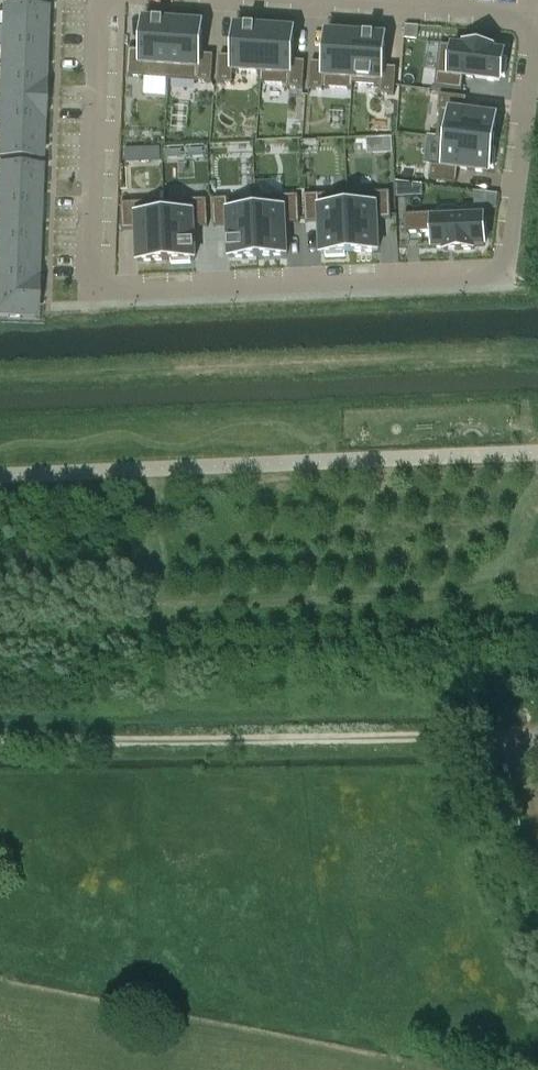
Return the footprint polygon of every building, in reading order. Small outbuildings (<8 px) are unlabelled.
[(4,9),(3,28),(46,29),(46,10),(4,9)] [(174,22),(170,80),(212,83),(214,55),(200,54),(202,23),(198,23),(198,19),(178,18),(178,22),(174,22)] [(129,49),(127,77),(170,80),(174,22),(145,20),(143,51),(129,49)] [(220,55),(219,83),(233,84),(233,71),(261,73),(262,73),(265,28),(236,26),(234,56),(220,55)] [(406,27),(405,39),(418,41),(419,28),(406,27)] [(3,28),(2,46),(45,48),(46,29),(3,28)] [(261,73),(260,83),(290,85),(290,88),(304,89),(305,62),(292,61),(294,30),(265,28),(262,73),(261,73)] [(311,62),(309,89),(324,90),(324,88),(354,90),(354,84),(353,84),(356,34),(352,34),(352,30),(333,29),(332,33),(327,33),(325,63),(311,62)] [(356,34),(353,84),(354,84),(381,86),(381,95),(395,96),(397,68),(383,68),(385,36),(356,34)] [(440,45),(435,88),(462,91),(464,77),(500,82),(501,77),(505,77),(507,58),(503,58),(504,53),(493,52),(493,49),(464,45),(464,48),(440,45)] [(2,46),(2,65),(44,66),(45,48),(2,46)] [(2,65),(1,83),(44,85),(44,66),(2,65)] [(1,83),(0,102),(43,103),(44,85),(1,83)] [(441,109),(437,138),(442,139),(442,138),(493,144),(496,116),(465,113),(467,98),(440,95),(438,109),(441,109)] [(0,109),(0,120),(42,122),(43,103),(0,102),(0,109)] [(42,140),(42,122),(0,120),(0,139),(42,140)] [(392,137),(372,138),(373,154),(393,153),(392,137)] [(431,166),(429,179),(456,183),(458,169),(489,173),(489,168),(494,169),(496,150),(492,149),(493,144),(442,138),(442,139),(439,167),(431,166)] [(41,160),(42,140),(0,139),(0,158),(41,160)] [(138,149),(125,149),(126,163),(139,163),(138,149)] [(40,188),(40,168),(0,167),(0,186),(40,188)] [(423,185),(396,182),(397,197),(423,196),(423,185)] [(39,206),(40,188),(0,186),(0,205),(39,206)] [(390,192),(348,193),(350,252),(378,251),(377,220),(391,219),(390,192)] [(348,193),(305,195),(306,223),(320,222),(322,253),(326,253),(326,257),(346,256),(346,252),(350,252),(348,193)] [(497,196),(475,193),(476,210),(496,210),(497,196)] [(299,195),(256,197),(256,200),(259,256),(287,255),(286,234),(285,224),(300,223),(299,195)] [(227,198),(213,199),(215,226),(228,226),(230,257),(259,256),(256,200),(227,201),(227,198)] [(207,199),(164,201),(167,260),(172,259),(172,264),(191,263),(191,258),(196,258),(194,228),(208,227),(207,199)] [(164,201),(122,203),(123,230),(137,230),(139,261),(167,260),(164,201)] [(38,225),(39,206),(0,205),(0,223),(38,225)] [(435,213),(405,215),(406,233),(434,231),(435,249),(445,248),(445,251),(475,249),(475,247),(485,246),(483,217),(435,219),(435,213)] [(38,243),(38,225),(0,223),(0,242),(38,243)] [(37,261),(38,243),(0,242),(0,260),(37,261)] [(36,280),(37,261),(0,260),(0,278),(36,280)] [(36,298),(36,280),(0,278),(0,297),(36,298)] [(35,318),(36,298),(0,297),(0,317),(35,318)]
